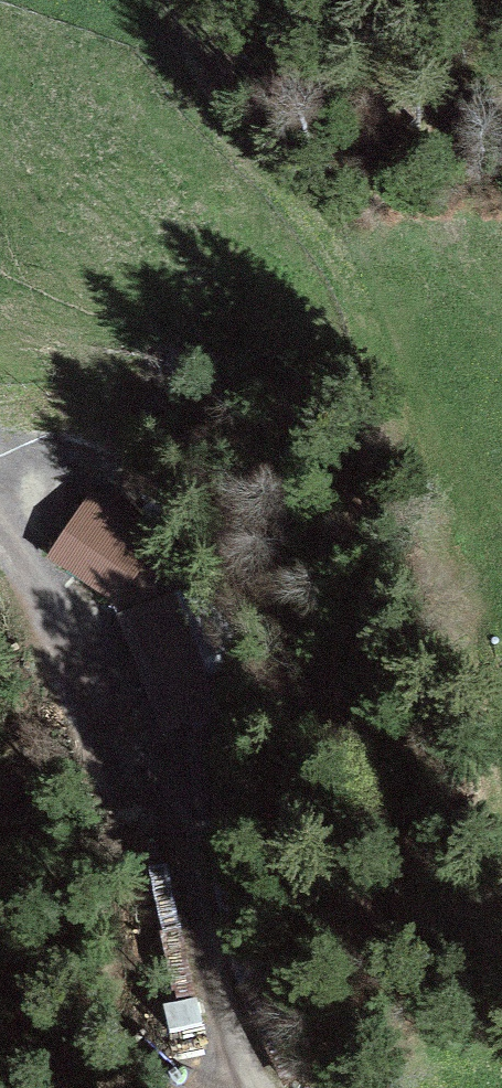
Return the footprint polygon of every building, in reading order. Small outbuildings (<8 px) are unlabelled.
[(61,561),(117,599),(140,617),(181,721),(248,694),(208,591),(196,596),(148,557),(154,548),(96,508),(61,561)]
